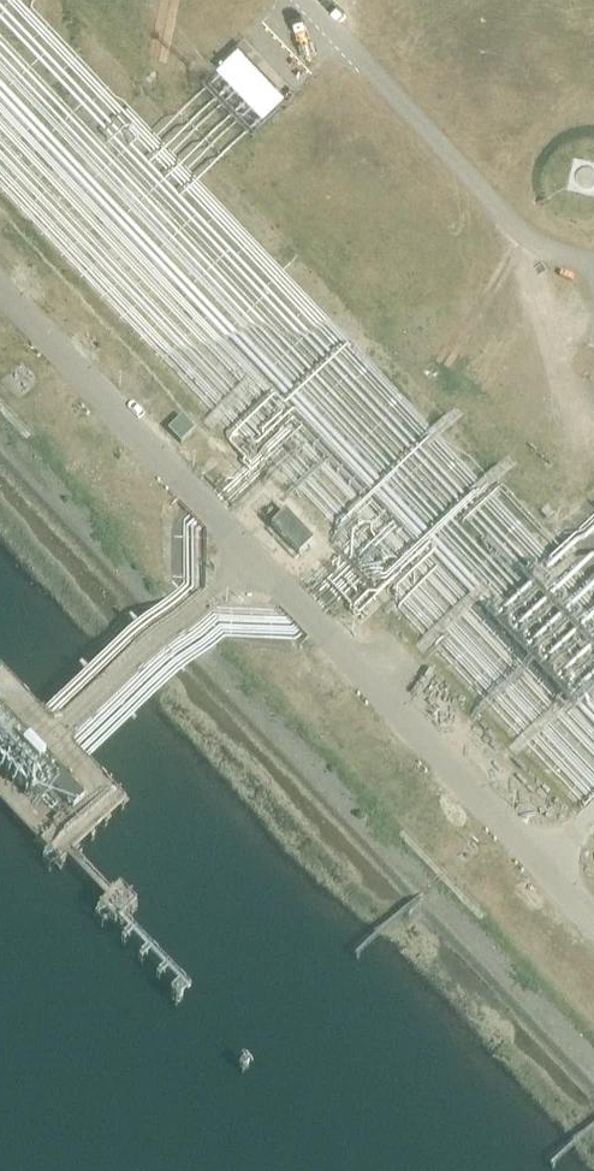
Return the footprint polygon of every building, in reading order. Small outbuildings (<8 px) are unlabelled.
[(270,527),(299,558),(312,544),(284,514),(270,527)]
